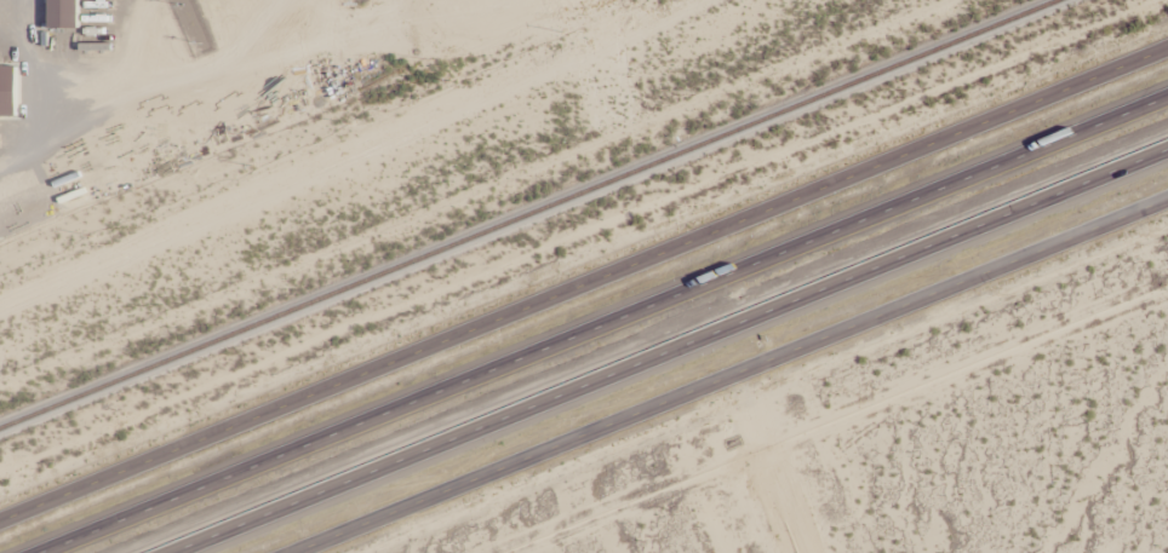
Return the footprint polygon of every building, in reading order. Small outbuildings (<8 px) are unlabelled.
[(50,28),(70,29),(70,21),(79,22),(79,0),(51,0),(50,28)] [(0,68),(0,117),(16,117),(16,68),(0,68)]
